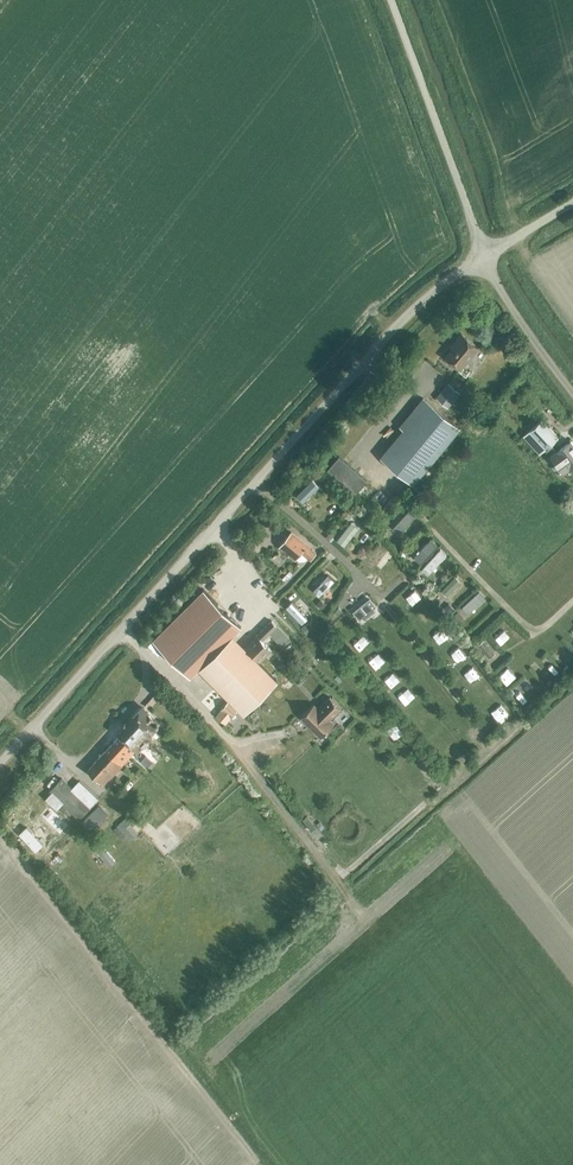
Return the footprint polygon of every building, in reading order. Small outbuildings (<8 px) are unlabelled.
[(446,356),(461,368),(478,347),(462,333),(455,341),(457,343),(446,356)] [(436,397),(448,406),(460,392),(448,383),(436,397)] [(382,455),(414,482),(460,427),(423,397),(401,425),(404,428),(382,455)] [(524,434),(539,451),(559,434),(544,417),(524,434)] [(563,471),(572,463),(572,443),(569,438),(549,452),(563,471)] [(329,468),(357,492),(367,480),(339,456),(329,468)] [(302,551),(308,554),(313,548),(292,530),(280,544),(296,558),(302,551)] [(192,677),(200,669),(245,625),(216,599),(163,649),(192,677)] [(283,646),(291,638),(273,620),(246,646),(260,660),(273,648),(265,641),(269,637),(268,635),(270,633),(283,646)] [(200,669),(244,713),(278,680),(234,636),(200,669)] [(330,719),(341,708),(330,696),(319,708),(314,703),(301,716),(321,737),(334,723),(330,719)] [(217,714),(227,723),(231,718),(239,709),(229,700),(221,709),(217,714)] [(87,769),(103,784),(137,747),(136,747),(158,723),(141,707),(121,729),(123,730),(87,769)] [(50,789),(78,817),(89,806),(61,778),(50,789)] [(117,824),(131,839),(139,831),(133,824),(137,820),(130,813),(117,824)]
